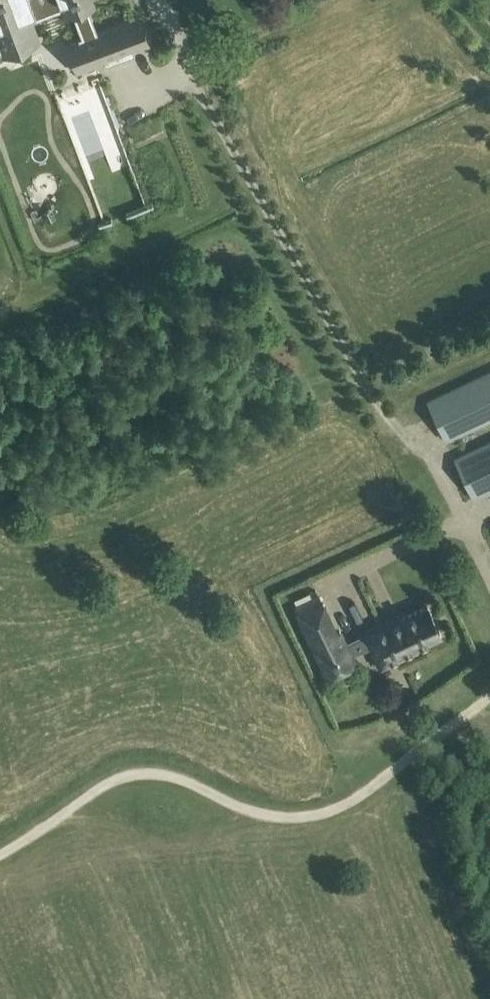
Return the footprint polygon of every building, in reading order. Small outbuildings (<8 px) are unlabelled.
[(33,27),(30,20),(63,7),(64,9),(70,7),(82,38),(76,40),(86,67),(104,61),(106,65),(135,54),(133,50),(146,45),(136,18),(97,33),(85,2),(91,0),(0,0),(0,40),(33,27)] [(446,440),(489,419),(489,372),(427,401),(446,440)] [(455,459),(473,498),(489,490),(489,442),(455,459)] [(418,648),(444,636),(429,604),(389,622),(387,619),(362,631),(363,633),(362,633),(363,634),(348,641),(342,629),(338,630),(324,600),(323,601),(319,593),(293,606),(295,610),(294,611),(325,678),(358,662),(354,654),(368,647),(379,670),(419,651),(418,648)]
